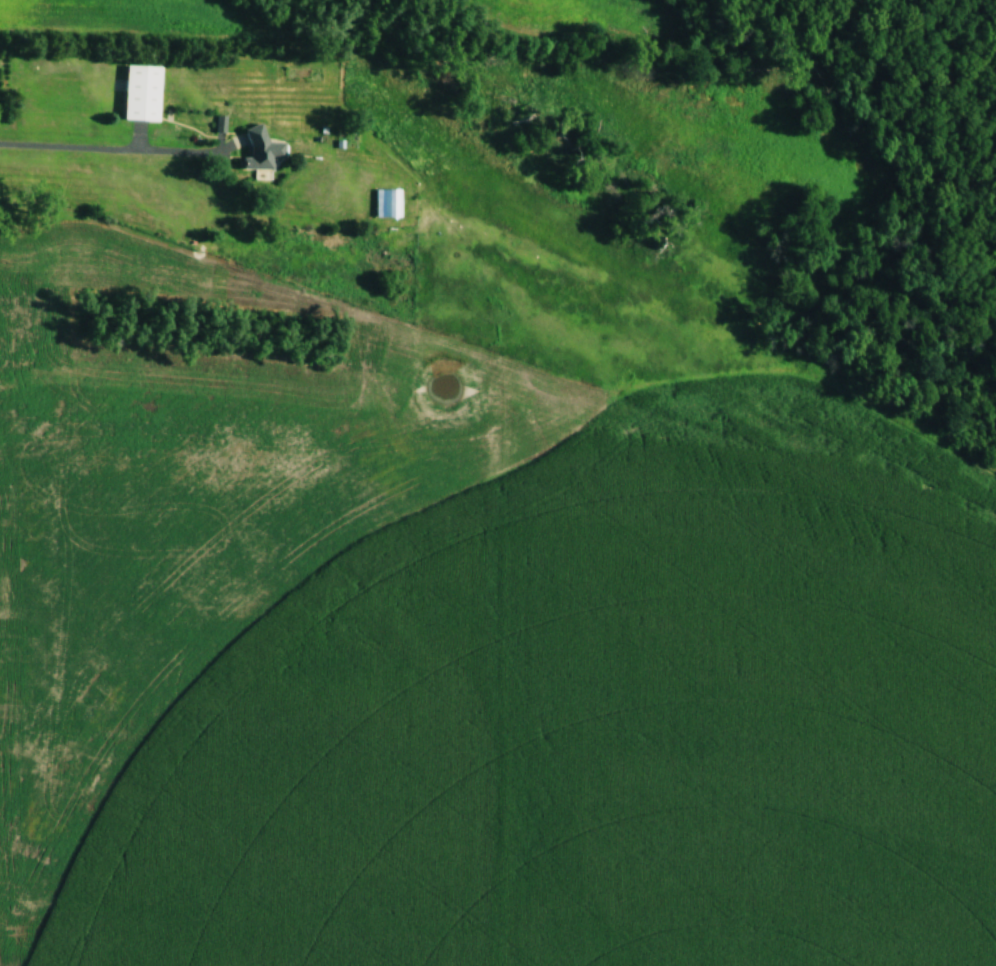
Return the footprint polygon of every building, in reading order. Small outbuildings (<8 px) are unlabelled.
[(162,67),(125,66),(123,121),(160,122),(162,67)] [(273,170),(273,158),(287,158),(287,143),(265,142),(266,127),(247,126),(246,170),(273,170)] [(374,218),(399,218),(399,189),(374,189),(374,218)]
